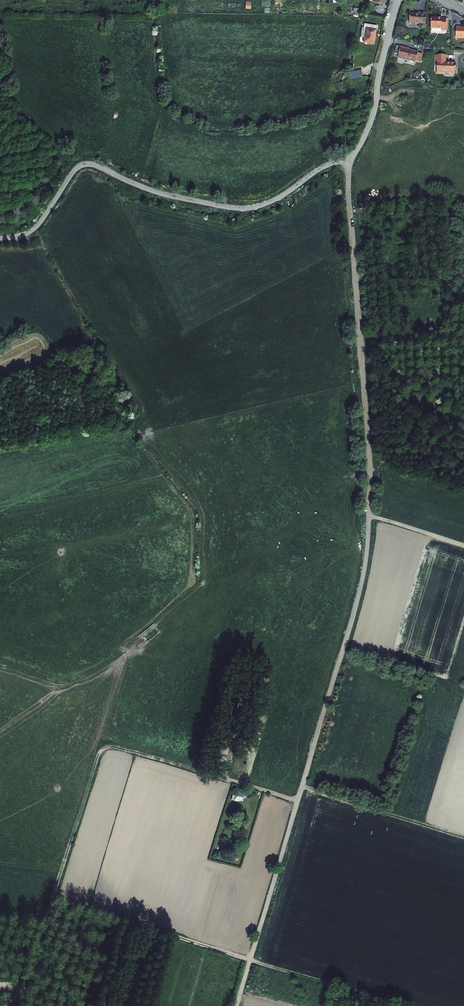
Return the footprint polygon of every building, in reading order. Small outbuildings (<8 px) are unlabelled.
[(425,24),(426,13),(419,12),(419,14),(416,14),(410,13),(409,23),(425,24)] [(442,18),(431,18),(431,28),(441,28),(441,30),(446,30),(446,18),(442,18)] [(363,43),(374,44),(377,26),(364,24),(363,28),(362,28),(360,38),(364,38),(363,43)] [(456,27),(456,38),(463,38),(463,27),(460,27),(456,27)] [(416,61),(420,62),(423,54),(418,53),(419,52),(407,49),(407,48),(401,46),(401,47),(399,54),(398,57),(416,62),(416,61)] [(446,55),(434,55),(434,63),(437,63),(437,72),(455,73),(455,63),(445,62),(446,55)] [(350,80),(362,77),(361,70),(348,73),(350,80)]
